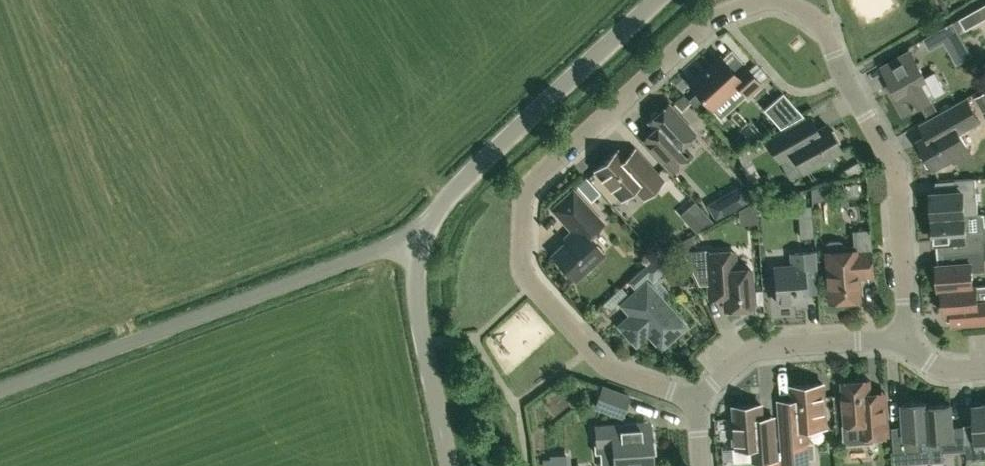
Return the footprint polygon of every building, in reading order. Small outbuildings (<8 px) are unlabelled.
[(984,18),(978,8),(960,18),(966,29),(984,18)] [(938,32),(944,41),(958,33),(953,24),(938,32)] [(935,70),(925,76),(911,50),(883,66),(898,92),(893,95),(904,114),(946,90),(935,70)] [(711,105),(712,107),(737,84),(747,95),(761,83),(743,63),(734,71),(720,56),(691,83),(698,91),(711,105)] [(703,113),(711,105),(698,91),(689,98),(703,113)] [(928,136),(919,141),(934,168),(952,157),(954,161),(971,152),(961,133),(981,122),(967,97),(920,123),(928,136)] [(643,138),(656,152),(673,170),(691,154),(682,143),(694,132),(668,103),(659,111),(655,110),(650,115),(651,119),(649,121),(655,127),(643,138)] [(809,116),(791,127),(768,140),(776,154),(789,146),(803,171),(841,149),(837,143),(840,141),(833,130),(831,131),(827,124),(817,130),(809,116)] [(662,180),(646,162),(649,160),(635,145),(623,156),(617,150),(596,169),(621,197),(634,186),(644,197),(662,180)] [(932,193),(933,217),(965,215),(978,214),(977,199),(976,178),(955,179),(956,191),(936,193),(932,193)] [(590,204),(602,197),(595,185),(583,192),(590,204)] [(602,253),(587,236),(602,222),(573,190),(553,208),(573,230),(566,237),(565,243),(553,254),(564,266),(564,272),(584,273),(587,271),(590,269),(592,265),(592,262),(602,253)] [(965,215),(933,217),(935,241),(959,239),(960,251),(984,249),(984,239),(982,213),(978,214),(965,215)] [(871,275),(870,251),(871,250),(870,242),(853,244),(842,244),(842,241),(838,240),(828,241),(826,243),(826,251),(825,251),(829,301),(841,300),(844,304),(853,303),(855,299),(859,299),(857,276),(871,275)] [(960,251),(961,262),(937,264),(939,289),(977,286),(977,285),(974,286),(973,271),(984,270),(984,249),(960,251)] [(725,308),(727,308),(729,311),(738,310),(740,307),(753,306),(750,268),(735,269),(734,251),(707,252),(707,250),(696,251),(696,253),(688,253),(688,252),(687,253),(700,281),(706,281),(707,299),(724,298),(725,308)] [(790,266),(774,267),(776,302),(795,300),(795,304),(806,303),(805,292),(818,291),(815,251),(789,253),(790,266)] [(658,252),(627,280),(634,288),(647,276),(652,281),(670,265),(658,252)] [(621,304),(630,314),(618,325),(636,344),(648,334),(661,348),(686,325),(646,281),(621,304)] [(939,289),(942,289),(944,313),(951,313),(951,324),(984,322),(984,285),(977,285),(977,286),(939,289)] [(843,381),(846,422),(843,423),(845,444),(875,442),(874,435),(889,434),(886,392),(871,393),(870,379),(868,380),(865,377),(857,377),(854,381),(843,381)] [(807,427),(826,426),(823,383),(793,385),(794,399),(780,400),(785,465),(809,465),(807,427)] [(595,405),(622,415),(629,395),(602,386),(595,405)] [(966,450),(964,425),(953,426),(951,404),(928,405),(927,401),(927,402),(929,439),(942,439),(943,452),(966,450)] [(929,439),(927,402),(903,403),(904,426),(892,427),(894,452),(918,450),(917,436),(929,436),(929,439)] [(774,415),(762,416),(761,404),(735,406),(737,427),(732,427),(734,444),(738,443),(738,447),(752,446),(753,460),(777,459),(774,415)] [(984,442),(984,404),(974,405),(976,423),(964,424),(964,425),(966,450),(966,452),(978,451),(977,443),(984,442)] [(650,436),(652,436),(650,419),(631,421),(631,423),(595,426),(597,444),(594,445),(595,453),(613,452),(614,465),(652,465),(650,436)]
